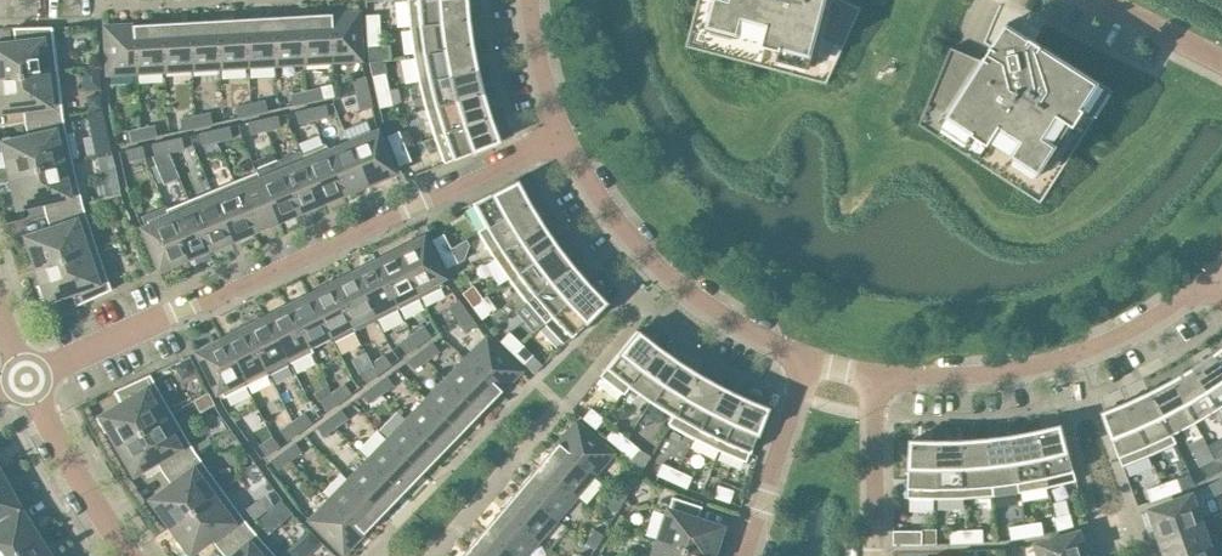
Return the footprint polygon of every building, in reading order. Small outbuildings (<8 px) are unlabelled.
[(467,20),(467,19),(466,19),(465,11),(466,10),(465,0),(406,0),(408,27),(467,20)] [(711,17),(739,24),(737,33),(765,40),(764,45),(783,50),(783,47),(813,55),(827,0),(716,0),(711,17)] [(328,14),(331,61),(360,59),(357,12),(328,14)] [(303,63),(331,61),(328,14),(300,16),(303,63)] [(366,31),(379,31),(378,14),(365,15),(366,31)] [(275,64),(303,63),(300,16),(272,17),(275,64)] [(247,66),(275,64),(272,17),(244,19),(247,66)] [(219,67),(247,66),(244,19),(216,20),(219,67)] [(191,69),(219,67),(216,20),(189,22),(191,69)] [(413,55),(470,45),(468,35),(469,35),(467,20),(408,27),(413,55)] [(163,70),(191,69),(189,22),(161,23),(163,70)] [(1100,82),(1035,40),(1031,37),(1031,38),(1026,35),(1026,34),(1009,23),(1008,22),(996,41),(997,41),(993,46),(949,115),(974,132),(973,133),(989,144),(992,140),(1016,156),(1021,148),(1045,164),(1072,123),(1075,126),(1086,109),(1083,108),(1100,82)] [(135,72),(163,70),(161,23),(133,25),(135,72)] [(106,73),(135,72),(133,25),(104,26),(106,73)] [(56,71),(50,27),(12,28),(13,44),(0,45),(0,78),(56,71)] [(379,31),(366,31),(366,48),(380,47),(379,31)] [(418,82),(475,69),(475,68),(474,68),(472,60),(473,60),(470,45),(413,55),(418,82)] [(425,109),(481,93),(481,92),(480,92),(478,84),(479,84),(475,69),(418,82),(425,109)] [(61,116),(56,71),(0,78),(0,112),(5,112),(5,109),(21,107),(23,123),(61,116)] [(375,92),(388,89),(384,73),(371,76),(375,92)] [(356,94),(367,91),(364,76),(352,79),(356,94)] [(319,88),(304,91),(307,101),(322,98),(319,88)] [(388,89),(375,92),(378,108),(391,105),(388,89)] [(304,91),(289,94),(292,105),(307,101),(304,91)] [(356,94),(359,110),(371,107),(367,91),(356,94)] [(433,136),(489,117),(488,116),(487,116),(485,108),(486,108),(481,93),(425,109),(433,136)] [(98,96),(86,97),(87,110),(99,109),(98,96)] [(264,100),(249,103),(251,114),(267,110),(264,100)] [(249,103),(234,107),(237,117),(251,114),(249,103)] [(310,108),(312,120),(327,116),(325,105),(310,108)] [(297,123),(312,120),(310,108),(295,111),(297,123)] [(194,116),(194,127),(211,123),(209,113),(194,116)] [(71,160),(61,116),(23,123),(26,138),(10,141),(10,139),(0,141),(0,142),(4,159),(6,159),(10,174),(71,160)] [(181,130),(194,127),(194,116),(179,119),(181,130)] [(262,119),(264,131),(279,127),(277,116),(262,119)] [(443,163),(498,142),(497,139),(496,140),(493,132),(494,131),(489,117),(433,136),(443,163)] [(249,134),(264,131),(262,119),(247,122),(249,134)] [(154,125),(139,128),(141,139),(156,135),(154,125)] [(213,130),(216,141),(231,138),(228,126),(213,130)] [(139,128),(124,132),(126,142),(141,139),(139,128)] [(201,145),(216,141),(213,130),(198,133),(201,145)] [(392,151),(404,146),(398,131),(385,136),(392,151)] [(348,143),(365,183),(388,173),(387,170),(391,169),(377,135),(373,136),(372,133),(348,143)] [(166,141),(168,152),(183,149),(181,137),(166,141)] [(153,156),(168,152),(166,141),(151,144),(153,156)] [(342,192),(365,183),(348,143),(327,152),(324,143),(322,144),(342,192)] [(320,201),(342,192),(322,144),(300,153),(320,201)] [(128,161),(144,158),(141,146),(125,150),(128,161)] [(404,146),(392,151),(398,166),(410,161),(404,146)] [(320,201),(300,153),(299,151),(277,160),(297,211),(320,201)] [(44,215),(81,205),(71,160),(10,174),(13,190),(11,190),(15,208),(25,206),(24,204),(41,200),(44,215)] [(275,220),(297,211),(277,160),(254,170),(255,172),(275,220)] [(252,229),(275,220),(255,172),(232,181),(252,229)] [(477,232),(528,203),(527,202),(526,202),(522,195),(523,194),(515,180),(471,202),(484,226),(476,231),(477,232)] [(230,238),(252,229),(232,181),(210,190),(230,238)] [(117,186),(102,190),(104,198),(119,195),(117,186)] [(207,248),(230,238),(210,190),(188,200),(207,248)] [(185,257),(207,248),(188,200),(165,209),(185,257)] [(492,256),(541,224),(540,223),(539,223),(535,216),(536,216),(528,203),(477,232),(492,256)] [(36,268),(96,248),(81,205),(44,215),(49,230),(33,235),(32,233),(23,236),(29,254),(31,253),(36,268)] [(164,206),(140,216),(145,227),(146,230),(142,231),(156,265),(160,264),(161,267),(185,257),(165,209),(164,206)] [(508,279),(555,245),(554,244),(553,244),(549,237),(541,224),(492,256),(508,279)] [(438,254),(450,248),(442,234),(430,240),(438,254)] [(395,252),(419,298),(442,286),(436,275),(440,274),(423,241),(420,243),(418,240),(395,252)] [(525,301),(570,264),(569,263),(568,264),(563,257),(564,257),(555,245),(508,279),(525,301)] [(75,306),(110,290),(96,248),(36,268),(41,283),(39,283),(45,301),(54,298),(53,296),(69,290),(75,306)] [(450,248),(438,254),(445,269),(457,263),(450,248)] [(397,309),(419,298),(395,252),(374,263),(397,309)] [(144,261),(133,266),(137,276),(148,271),(144,261)] [(375,320),(397,309),(374,263),(352,274),(375,320)] [(543,322),(586,283),(585,282),(585,283),(579,276),(580,276),(570,264),(525,301),(543,322)] [(354,331),(375,320),(352,274),(330,285),(354,331)] [(570,337),(604,302),(603,300),(602,301),(596,295),(597,294),(586,283),(543,322),(544,324),(563,344),(570,337)] [(332,342),(354,331),(330,285),(309,295),(332,342)] [(471,306),(481,298),(472,285),(461,293),(471,306)] [(331,343),(332,342),(309,295),(287,306),(310,353),(312,352),(308,344),(326,334),(331,343)] [(481,298),(471,306),(480,319),(491,311),(481,298)] [(457,320),(467,313),(457,300),(448,307),(457,320)] [(289,364),(310,353),(287,306),(265,317),(289,364)] [(467,313),(457,320),(466,332),(476,325),(467,313)] [(265,317),(244,328),(267,375),(289,364),(265,317)] [(410,335),(417,344),(430,335),(423,326),(410,335)] [(245,386),(267,375),(244,328),(222,339),(245,386)] [(621,394),(656,347),(655,346),(655,347),(648,341),(635,330),(598,376),(621,394)] [(511,353),(520,343),(508,332),(499,341),(511,353)] [(405,353),(417,344),(410,335),(398,344),(405,353)] [(465,359),(499,392),(519,371),(485,338),(465,359)] [(222,397),(245,386),(222,339),(199,351),(200,354),(197,356),(213,388),(217,387),(222,397)] [(432,342),(419,351),(426,360),(438,351),(432,342)] [(520,343),(511,353),(522,364),(531,355),(520,343)] [(649,402),(677,361),(675,360),(675,361),(668,356),(669,355),(656,347),(621,394),(623,395),(628,387),(649,402)] [(1221,347),(1221,348),(1215,353),(1215,352),(1214,353),(1221,365),(1221,347)] [(419,351),(407,360),(413,369),(426,360),(419,351)] [(1214,353),(1201,362),(1194,367),(1194,366),(1193,367),(1221,413),(1221,365),(1214,353)] [(370,364),(377,373),(390,364),(383,355),(370,364)] [(479,412),(499,392),(465,359),(445,379),(479,412)] [(186,361),(174,366),(178,375),(184,377),(192,373),(186,361)] [(668,424),(698,374),(697,373),(696,374),(689,369),(677,361),(649,402),(671,416),(666,424),(668,424)] [(365,382),(377,373),(370,364),(358,373),(365,382)] [(1193,367),(1180,375),(1180,376),(1173,380),(1173,379),(1171,380),(1195,423),(1217,410),(1221,416),(1221,413),(1193,367)] [(116,444),(171,413),(148,374),(113,390),(121,404),(107,413),(106,411),(97,416),(106,432),(108,431),(116,444)] [(692,438),(720,386),(718,386),(711,382),(711,381),(698,374),(668,424),(692,438)] [(386,376),(374,385),(380,393),(392,384),(386,376)] [(460,432),(479,412),(445,379),(426,399),(460,432)] [(1172,435),(1195,423),(1171,380),(1158,387),(1158,388),(1151,391),(1150,391),(1149,391),(1175,444),(1177,443),(1172,435)] [(331,393),(338,402),(350,393),(343,383),(331,393)] [(374,385),(361,394),(367,402),(380,393),(374,385)] [(717,450),(742,397),(741,397),(740,397),(733,394),(733,393),(720,386),(692,438),(717,450)] [(1149,455),(1175,444),(1149,391),(1136,398),(1128,402),(1128,401),(1127,402),(1149,455)] [(325,411),(338,402),(331,393),(318,402),(325,411)] [(203,396),(192,402),(196,409),(202,411),(209,407),(203,396)] [(742,397),(717,450),(745,462),(766,407),(764,406),(763,407),(756,404),(756,403),(742,397)] [(440,452),(460,432),(426,399),(406,419),(440,452)] [(1122,466),(1149,455),(1127,402),(1113,407),(1113,408),(1105,411),(1102,411),(1122,466)] [(594,429),(603,419),(590,408),(581,418),(594,429)] [(340,409),(328,418),(334,427),(347,418),(340,409)] [(161,473),(193,452),(171,413),(116,444),(124,458),(122,459),(132,475),(140,470),(139,468),(153,460),(161,473)] [(291,422),(298,431),(310,422),(303,413),(291,422)] [(328,418),(315,427),(322,436),(334,427),(328,418)] [(421,472),(440,452),(406,419),(387,439),(421,472)] [(285,440),(298,431),(291,422),(278,431),(285,440)] [(556,444),(592,475),(611,453),(575,422),(556,444)] [(1048,487),(1077,481),(1062,424),(1046,428),(1046,429),(1038,431),(1037,430),(1036,430),(1048,487)] [(617,448),(625,438),(613,428),(604,438),(617,448)] [(1020,492),(1048,487),(1036,430),(1021,433),(1021,434),(1013,435),(1013,434),(1012,435),(1020,492)] [(988,438),(987,438),(993,496),(1020,492),(1012,435),(997,436),(997,437),(988,438)] [(265,455),(278,446),(271,436),(258,446),(265,455)] [(625,438),(617,448),(629,459),(638,449),(625,438)] [(965,498),(993,496),(987,438),(972,439),(972,440),(963,440),(962,440),(965,498)] [(401,492),(421,472),(387,439),(367,459),(401,492)] [(937,499),(937,440),(922,440),(922,441),(913,440),(913,439),(911,439),(907,498),(937,499)] [(937,499),(965,498),(962,440),(947,440),(947,441),(938,441),(938,440),(937,440),(937,499)] [(294,443),(282,452),(288,460),(301,451),(294,443)] [(574,496),(592,475),(556,444),(538,466),(574,496)] [(169,525),(220,488),(193,452),(161,473),(170,485),(157,495),(155,493),(147,499),(158,514),(160,513),(169,525)] [(282,452),(269,461),(276,469),(288,460),(282,452)] [(382,512),(401,492),(367,459),(348,479),(382,512)] [(1207,478),(1221,470),(1215,459),(1201,467),(1207,478)] [(670,482),(676,470),(661,463),(655,475),(670,482)] [(556,518),(574,496),(538,466),(520,487),(556,518)] [(676,470),(670,482),(685,489),(690,477),(676,470)] [(17,508),(11,496),(14,494),(3,474),(0,476),(0,518),(17,508)] [(1162,484),(1166,496),(1182,491),(1177,478),(1162,484)] [(1221,491),(1221,478),(1209,485),(1215,495),(1221,491)] [(363,532),(382,512),(348,479),(329,499),(363,532)] [(622,480),(614,493),(623,499),(631,486),(622,480)] [(1151,502),(1166,496),(1162,484),(1146,489),(1151,502)] [(728,503),(732,490),(716,485),(712,497),(728,503)] [(538,539),(556,518),(520,487),(502,508),(538,539)] [(217,549),(247,525),(220,488),(169,525),(179,538),(177,540),(188,555),(196,549),(194,547),(208,537),(217,549)] [(614,493),(606,507),(615,512),(623,499),(614,493)] [(1161,537),(1201,523),(1192,499),(1190,500),(1188,496),(1154,508),(1155,512),(1152,513),(1161,537)] [(700,555),(709,555),(710,551),(713,552),(718,538),(715,537),(718,528),(696,521),(700,506),(671,497),(665,513),(666,513),(657,542),(700,555)] [(342,553),(363,532),(329,499),(308,520),(342,553)] [(279,503),(269,511),(275,517),(282,518),(287,512),(279,503)] [(40,535),(27,516),(24,519),(17,508),(0,518),(0,555),(7,555),(40,535)] [(538,539),(502,508),(484,530),(515,555),(523,555),(538,539)] [(1054,518),(1058,531),(1074,526),(1070,513),(1054,518)] [(1025,524),(1027,537),(1043,535),(1041,522),(1025,524)] [(1221,542),(1220,541),(1209,545),(1201,523),(1161,537),(1167,555),(1181,555),(1221,542)] [(1011,540),(1027,537),(1025,524),(1009,527),(1011,540)] [(247,525),(217,549),(223,555),(275,555),(247,525)] [(585,542),(585,543),(594,548),(602,534),(593,529),(585,542)] [(966,530),(967,543),(983,542),(983,529),(966,530)] [(484,530),(466,551),(472,555),(515,555),(484,530)] [(893,530),(893,545),(923,545),(923,530),(893,530)] [(951,544),(967,543),(966,530),(950,530),(951,544)] [(1080,536),(1077,537),(1076,533),(1040,543),(1041,547),(1038,548),(1041,555),(1085,555),(1080,536)] [(308,534),(298,543),(304,550),(312,550),(318,544),(308,534)] [(7,555),(49,555),(52,554),(40,535),(7,555)] [(657,542),(652,555),(700,555),(657,542)] [(1221,542),(1181,555),(1221,555),(1221,546),(1221,542)]
